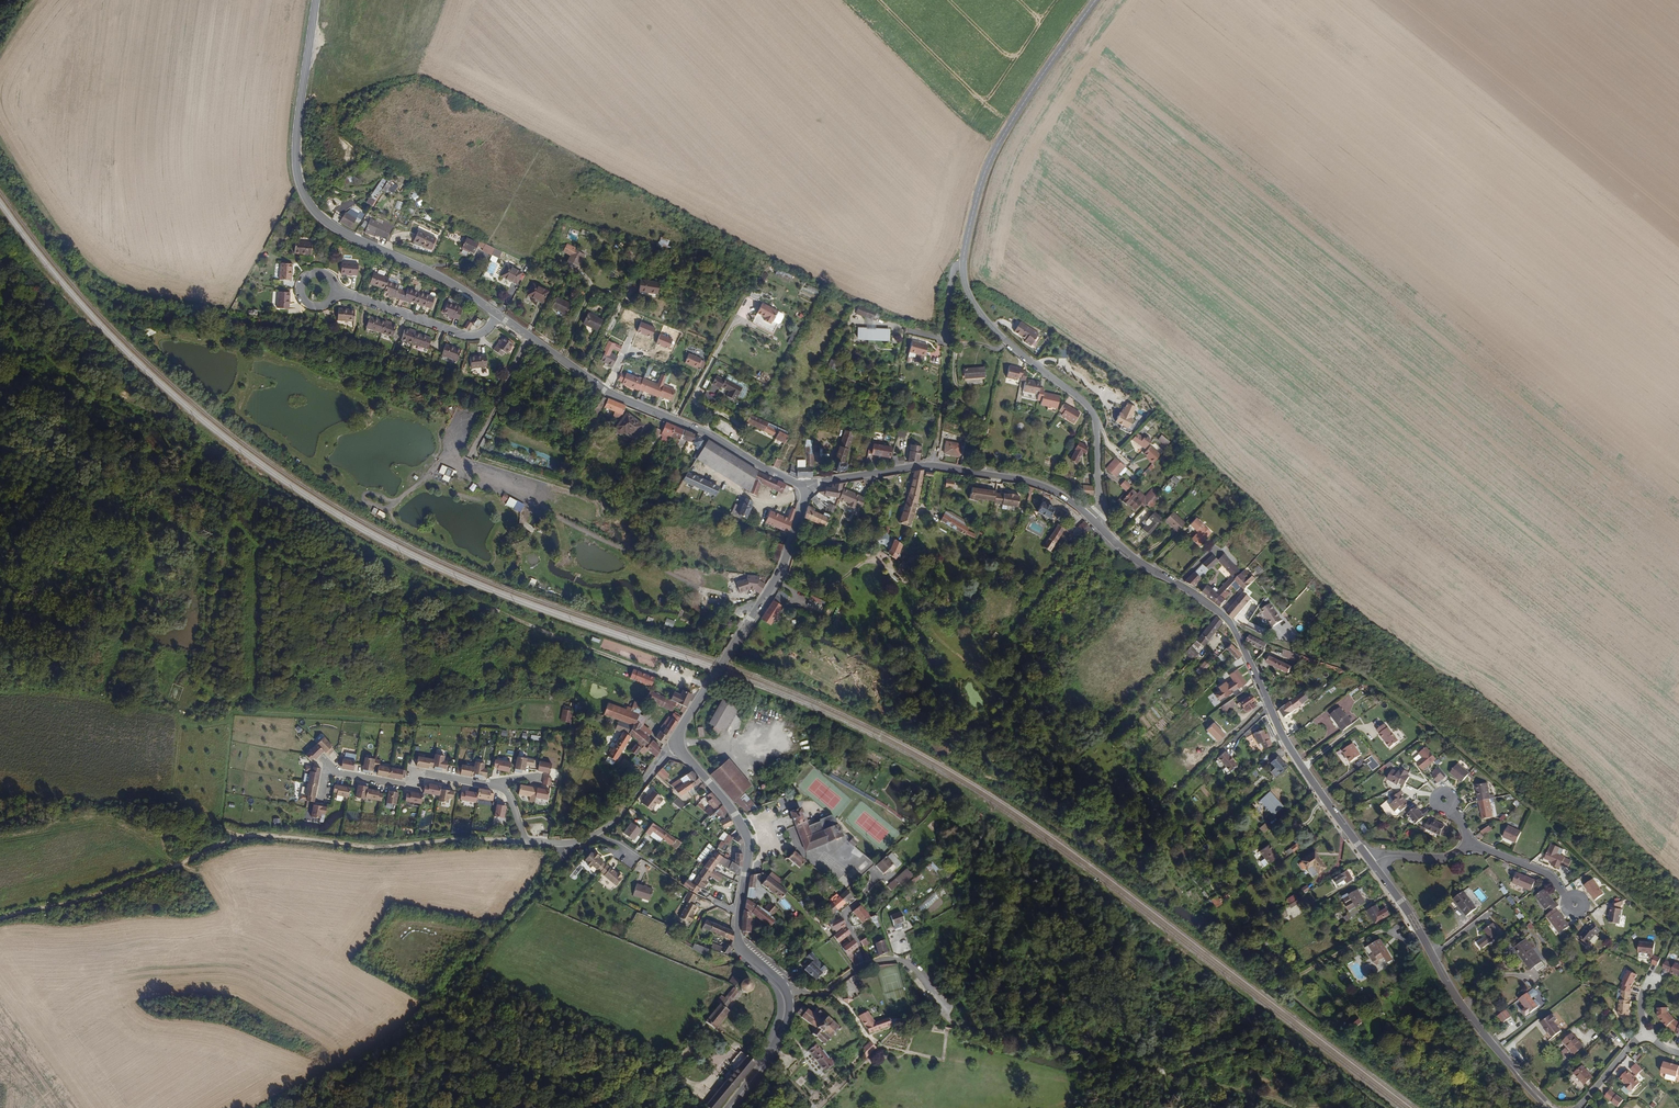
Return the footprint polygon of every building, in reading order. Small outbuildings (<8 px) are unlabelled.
[(387,181),(383,178),(366,202),(371,205),(382,189),(387,181)] [(387,181),(382,189),(385,191),(387,193),(393,184),(387,181)] [(401,208),(403,202),(397,200),(395,206),(401,208)] [(340,222),(351,228),(356,218),(345,212),(342,217),(340,222)] [(376,235),(387,239),(392,224),(383,221),(382,224),(371,219),(365,233),(376,237),(376,235)] [(414,241),(431,249),(436,239),(419,230),(414,241)] [(661,237),(658,243),(666,247),(669,240),(661,237)] [(462,248),(474,254),(479,243),(467,238),(462,248)] [(313,242),(296,242),(295,254),(313,254),(313,242)] [(482,250),(492,255),(495,248),(485,243),(482,250)] [(579,267),(585,254),(577,250),(578,248),(567,243),(563,252),(570,256),(567,261),(568,261),(577,266),(579,267)] [(503,251),(495,248),(492,255),(500,258),(503,251)] [(577,266),(568,261),(565,268),(574,272),(577,266)] [(358,264),(342,262),(340,275),(357,276),(358,264)] [(292,264),(280,263),(279,279),(291,280),(292,264)] [(501,277),(518,285),(523,272),(507,264),(501,277)] [(389,276),(375,271),(370,284),(386,289),(389,281),(390,277),(389,276)] [(760,278),(764,281),(769,275),(764,272),(760,278)] [(641,280),(639,292),(658,294),(660,282),(641,280)] [(386,289),(385,291),(389,292),(388,295),(399,299),(400,299),(403,290),(398,289),(399,285),(389,281),(386,289)] [(531,291),(544,299),(550,290),(535,283),(531,291)] [(420,292),(405,287),(403,290),(400,299),(416,305),(420,292)] [(291,292),(278,291),(277,308),(289,309),(291,292)] [(435,298),(420,292),(416,305),(431,310),(435,298)] [(554,304),(568,312),(573,303),(559,296),(554,304)] [(460,304),(449,299),(442,312),(459,320),(463,310),(458,308),(460,304)] [(752,322),(773,333),(778,324),(780,324),(785,314),(763,303),(752,322)] [(875,317),(877,313),(858,306),(855,315),(865,318),(865,317),(870,319),(874,320),(875,317)] [(355,310),(339,308),(337,320),(354,322),(355,310)] [(583,322),(598,329),(603,320),(588,313),(583,322)] [(384,321),(370,316),(366,327),(380,332),(384,321)] [(477,317),(473,322),(479,327),(483,321),(482,321),(477,317)] [(1024,341),(1031,346),(1040,333),(1034,329),(1035,327),(1023,320),(1015,331),(1026,338),(1024,341)] [(396,326),(384,321),(380,332),(381,333),(392,337),(396,326)] [(468,321),(464,327),(468,330),(473,324),(471,323),(468,321)] [(655,328),(641,322),(637,331),(651,337),(655,328)] [(153,325),(144,329),(147,336),(156,333),(153,325)] [(797,325),(787,343),(792,345),(802,328),(797,325)] [(418,332),(405,328),(403,333),(401,338),(413,343),(418,332)] [(888,340),(889,330),(876,329),(869,329),(858,329),(858,339),(888,340)] [(433,338),(418,332),(413,343),(428,349),(429,347),(431,341),(433,338)] [(672,340),(660,335),(657,344),(669,349),(672,340)] [(513,342),(503,336),(494,351),(505,357),(513,342)] [(926,356),(928,344),(912,340),(909,352),(926,356)] [(611,366),(613,367),(618,356),(617,356),(611,353),(612,349),(615,344),(614,343),(609,341),(604,350),(606,351),(601,361),(611,366)] [(615,344),(612,349),(619,352),(622,346),(614,342),(614,343),(615,344)] [(462,349),(447,343),(443,353),(442,355),(457,361),(462,349)] [(689,353),(685,363),(698,368),(699,367),(701,360),(702,358),(689,353)] [(486,354),(470,356),(472,368),(488,367),(486,354)] [(836,370),(840,361),(832,357),(827,366),(836,370)] [(648,377),(653,366),(649,365),(645,375),(648,377)] [(1024,369),(1009,365),(1007,377),(1018,380),(1019,377),(1022,378),(1024,370),(1024,369)] [(985,367),(967,368),(964,368),(965,379),(967,379),(986,378),(985,367)] [(1028,371),(1024,370),(1022,378),(1022,380),(1025,381),(1022,396),(1037,400),(1040,387),(1041,381),(1027,378),(1028,371)] [(623,383),(639,390),(640,389),(644,379),(627,372),(626,374),(623,382),(623,383)] [(662,374),(657,385),(663,387),(663,386),(667,377),(664,376),(662,374)] [(728,374),(725,378),(742,387),(738,396),(743,399),(750,385),(728,374)] [(728,397),(736,401),(738,396),(742,387),(725,378),(725,380),(716,376),(712,384),(720,388),(722,385),(731,390),(728,397)] [(640,389),(659,397),(663,387),(657,385),(644,379),(640,389)] [(676,391),(663,386),(659,397),(671,402),(676,391)] [(1045,388),(1040,387),(1037,400),(1041,400),(1040,405),(1048,407),(1053,408),(1058,409),(1061,395),(1044,392),(1045,388)] [(596,415),(607,399),(600,394),(589,410),(596,415)] [(626,406),(608,398),(608,399),(605,407),(615,411),(613,415),(615,417),(618,417),(623,414),(626,407),(626,406)] [(1074,409),(1065,403),(1060,410),(1063,412),(1062,414),(1068,418),(1074,409)] [(1134,418),(1131,417),(1136,407),(1127,403),(1122,413),(1119,411),(1114,421),(1121,425),(1120,428),(1130,434),(1135,425),(1131,423),(1134,418)] [(1080,412),(1074,409),(1068,418),(1074,422),(1080,412)] [(636,434),(644,423),(627,412),(618,425),(612,421),(610,424),(614,425),(616,427),(615,428),(615,432),(621,435),(626,437),(626,436),(622,432),(623,430),(629,434),(631,431),(636,434)] [(782,434),(784,430),(757,417),(751,414),(746,424),(775,438),(774,441),(783,445),(787,437),(782,434)] [(671,436),(675,425),(666,421),(665,422),(660,436),(662,437),(661,441),(668,443),(671,436)] [(682,439),(685,429),(675,425),(671,436),(680,440),(681,438),(682,439)] [(692,443),(696,433),(685,429),(682,439),(688,441),(691,442),(692,443)] [(898,437),(905,439),(907,431),(900,429),(898,437)] [(849,464),(845,463),(854,433),(845,430),(832,470),(838,473),(845,472),(848,470),(849,464)] [(1131,440),(1146,448),(1153,440),(1148,437),(1146,438),(1138,434),(1131,440)] [(1162,434),(1158,439),(1167,446),(1171,441),(1162,434)] [(701,446),(703,442),(704,440),(697,436),(693,443),(697,445),(695,448),(699,450),(701,446)] [(709,439),(702,451),(696,459),(709,467),(719,473),(724,476),(734,482),(744,488),(751,493),(759,471),(743,461),(709,439)] [(944,455),(963,458),(964,448),(961,447),(961,443),(946,441),(944,455)] [(1071,460),(1078,464),(1084,454),(1085,455),(1089,448),(1079,442),(1075,449),(1076,450),(1071,460)] [(873,445),(872,455),(881,456),(891,458),(893,447),(890,446),(887,445),(882,445),(880,444),(874,443),(873,445)] [(908,461),(908,462),(920,462),(920,461),(922,446),(916,446),(913,445),(910,445),(908,461)] [(1151,446),(1144,454),(1148,458),(1148,460),(1152,464),(1161,455),(1151,446)] [(813,447),(805,447),(806,459),(806,467),(797,467),(792,464),(790,474),(790,475),(797,478),(813,478),(813,477),(813,468),(814,466),(813,447)] [(904,461),(905,457),(898,457),(898,455),(893,456),(892,464),(904,463),(904,461)] [(1116,457),(1106,468),(1115,477),(1126,467),(1116,457)] [(779,469),(783,460),(778,458),(773,466),(779,469)] [(441,464),(434,480),(447,485),(451,475),(454,476),(456,471),(441,464)] [(1155,466),(1152,464),(1142,474),(1145,477),(1153,468),(1155,466)] [(1132,465),(1130,468),(1139,477),(1141,474),(1132,465)] [(918,503),(925,470),(915,471),(907,500),(918,503)] [(762,484),(781,494),(786,484),(759,471),(751,493),(757,495),(759,490),(760,488),(761,487),(762,484)] [(721,487),(689,472),(683,481),(693,486),(704,491),(717,497),(721,487)] [(1177,484),(1180,480),(1174,475),(1170,479),(1174,482),(1177,484)] [(946,479),(946,486),(954,487),(955,480),(946,479)] [(1125,480),(1120,486),(1126,492),(1132,486),(1125,480)] [(832,487),(826,487),(825,496),(840,498),(842,493),(843,483),(835,484),(832,484),(832,487)] [(1083,485),(1083,495),(1093,495),(1093,485),(1083,485)] [(972,487),(971,493),(969,493),(968,500),(976,501),(977,499),(994,501),(996,491),(972,487)] [(1137,493),(1133,489),(1123,500),(1131,507),(1135,511),(1141,504),(1145,507),(1147,504),(1157,494),(1159,492),(1154,487),(1145,496),(1140,491),(1137,493)] [(843,489),(842,493),(840,498),(839,499),(849,503),(848,506),(855,509),(856,506),(862,508),(866,498),(865,498),(843,489)] [(1003,505),(1020,507),(1021,497),(1021,495),(996,493),(995,502),(1003,503),(1003,505)] [(1151,508),(1152,509),(1162,498),(1157,494),(1147,504),(1148,505),(1151,508)] [(815,495),(811,499),(821,510),(825,506),(815,495)] [(517,501),(510,497),(506,504),(513,508),(517,501)] [(745,520),(754,502),(746,499),(742,507),(739,505),(736,512),(737,512),(735,515),(745,520)] [(899,524),(911,527),(915,515),(918,503),(907,500),(905,506),(899,524)] [(521,512),(525,505),(517,501),(513,508),(521,512)] [(1038,511),(1052,518),(1057,509),(1043,502),(1038,511)] [(833,513),(836,506),(829,503),(827,507),(830,508),(828,511),(833,513)] [(817,509),(808,506),(804,519),(825,526),(830,513),(824,510),(822,514),(818,513),(819,511),(817,510),(817,509)] [(770,510),(765,523),(789,533),(796,509),(792,507),(787,518),(770,510)] [(1164,520),(1155,511),(1149,518),(1154,522),(1158,526),(1164,520)] [(1185,523),(1174,512),(1166,521),(1177,531),(1185,523)] [(947,515),(945,513),(940,520),(966,535),(975,539),(977,535),(968,531),(970,528),(968,527),(962,523),(956,520),(947,515)] [(1197,531),(1204,524),(1197,517),(1190,524),(1197,531)] [(1144,523),(1146,524),(1149,527),(1154,522),(1149,518),(1144,523)] [(1083,530),(1088,525),(1084,521),(1079,526),(1083,530)] [(1076,528),(1067,522),(1064,527),(1068,530),(1069,531),(1072,533),(1076,528)] [(1158,526),(1154,522),(1149,527),(1146,524),(1143,528),(1150,535),(1158,526)] [(1060,525),(1059,524),(1056,529),(1043,547),(1051,552),(1054,549),(1058,551),(1059,549),(1055,546),(1065,530),(1067,532),(1068,530),(1064,527),(1063,526),(1060,525)] [(1213,533),(1204,524),(1197,531),(1190,537),(1200,546),(1213,533)] [(1087,535),(1092,529),(1088,525),(1083,530),(1087,535)] [(876,534),(873,539),(873,543),(884,544),(889,550),(890,548),(894,540),(890,537),(889,535),(887,533),(884,533),(876,534)] [(890,548),(900,555),(904,545),(895,539),(894,540),(890,548)] [(1073,551),(1078,543),(1075,541),(1073,544),(1071,543),(1068,548),(1073,551)] [(778,566),(784,545),(779,543),(772,563),(778,566)] [(900,555),(890,548),(889,550),(887,553),(896,560),(899,556),(900,555)] [(1212,554),(1202,564),(1208,570),(1218,560),(1212,554)] [(1218,560),(1235,578),(1242,572),(1224,554),(1218,560)] [(1202,564),(1185,581),(1193,586),(1208,570),(1202,564)] [(1247,577),(1242,572),(1235,578),(1245,590),(1254,581),(1256,579),(1251,574),(1247,577)] [(747,579),(750,589),(755,590),(761,581),(760,580),(760,576),(747,575),(747,579)] [(1236,581),(1231,577),(1217,592),(1221,595),(1226,599),(1235,588),(1232,585),(1236,581)] [(747,579),(736,582),(740,593),(750,589),(747,579)] [(761,581),(755,590),(760,593),(766,584),(761,581)] [(1217,592),(1208,584),(1202,592),(1215,602),(1221,595),(1217,592)] [(1243,593),(1226,612),(1234,618),(1250,599),(1243,593)] [(806,606),(819,611),(823,600),(810,595),(806,606)] [(1226,599),(1221,595),(1215,602),(1221,607),(1227,600),(1226,599)] [(762,619),(771,625),(773,622),(783,606),(773,600),(762,619)] [(1270,604),(1261,610),(1272,626),(1281,620),(1270,604)] [(1219,629),(1223,622),(1217,616),(1197,640),(1205,647),(1219,629)] [(666,618),(664,626),(672,628),(674,620),(666,618)] [(733,623),(728,620),(724,626),(729,629),(733,623)] [(1248,634),(1245,640),(1252,643),(1252,645),(1256,647),(1260,639),(1248,634)] [(1256,647),(1263,651),(1267,643),(1260,639),(1256,647)] [(1232,643),(1226,649),(1237,660),(1241,656),(1243,655),(1232,643)] [(1199,653),(1191,646),(1185,652),(1193,660),(1199,653)] [(1299,654),(1283,649),(1281,656),(1296,661),(1299,654)] [(1266,662),(1289,673),(1292,666),(1269,655),(1266,662)] [(1210,665),(1205,661),(1199,668),(1204,672),(1210,665)] [(651,686),(655,678),(634,669),(630,678),(651,686)] [(1237,669),(1229,675),(1234,682),(1229,685),(1226,681),(1218,686),(1221,690),(1215,694),(1219,701),(1247,683),(1237,669)] [(687,706),(693,694),(682,690),(681,694),(673,691),(670,699),(675,701),(687,706)] [(1296,696),(1302,704),(1309,699),(1310,698),(1311,697),(1305,690),(1296,696)] [(667,708),(670,699),(650,691),(645,700),(667,708)] [(1257,705),(1255,702),(1256,700),(1253,695),(1238,704),(1242,709),(1243,709),(1246,713),(1257,706),(1257,705)] [(1296,696),(1290,701),(1295,709),(1302,704),(1296,696)] [(675,703),(675,701),(670,699),(667,708),(672,710),(675,703)] [(1226,710),(1228,712),(1231,709),(1237,706),(1232,699),(1223,705),(1221,707),(1224,711),(1226,710)] [(722,700),(711,722),(709,725),(715,728),(716,728),(721,731),(726,734),(740,709),(722,700)] [(684,713),(688,706),(687,706),(675,701),(675,703),(677,704),(676,706),(681,708),(680,711),(684,713)] [(1280,708),(1285,716),(1295,709),(1290,701),(1280,708)] [(638,714),(642,707),(629,702),(625,709),(610,703),(605,715),(631,725),(634,727),(638,730),(641,725),(642,724),(635,720),(638,714)] [(562,706),(560,718),(570,722),(572,710),(562,706)] [(1339,707),(1330,714),(1343,731),(1352,724),(1339,707)] [(665,744),(681,718),(673,713),(670,717),(671,718),(666,725),(664,729),(661,727),(657,731),(658,732),(657,734),(658,736),(656,738),(665,744)] [(646,718),(638,714),(635,720),(642,724),(646,718)] [(1214,723),(1206,730),(1218,742),(1226,735),(1214,723)] [(1388,728),(1385,724),(1377,730),(1391,749),(1400,742),(1389,728),(1388,728)] [(651,732),(641,725),(638,730),(648,737),(651,732)] [(648,737),(638,730),(634,727),(630,733),(642,741),(646,744),(650,739),(648,737)] [(1266,732),(1265,729),(1253,734),(1257,744),(1261,743),(1263,748),(1273,744),(1269,731),(1266,732)] [(617,764),(632,737),(624,732),(608,758),(617,764)] [(324,752),(328,755),(333,751),(331,749),(333,747),(323,738),(317,745),(324,752)] [(662,749),(650,739),(646,744),(642,750),(646,753),(650,748),(659,755),(662,749)] [(807,739),(800,740),(801,750),(809,749),(807,739)] [(642,750),(646,744),(642,741),(640,744),(638,742),(631,750),(637,755),(642,750)] [(1341,750),(1349,762),(1361,755),(1353,742),(1341,750)] [(306,756),(312,761),(315,758),(316,760),(324,752),(317,745),(306,756)] [(1434,761),(1436,759),(1426,746),(1418,752),(1421,757),(1415,761),(1422,770),(1434,761)] [(1230,773),(1238,766),(1233,760),(1226,751),(1218,758),(1230,773)] [(442,770),(443,767),(447,768),(447,765),(448,761),(444,760),(445,755),(436,754),(435,759),(433,768),(442,770)] [(1271,772),(1276,778),(1288,766),(1278,755),(1270,762),(1275,768),(1271,772)] [(433,768),(435,759),(420,756),(419,758),(418,765),(433,768)] [(515,768),(526,770),(527,765),(530,766),(535,766),(536,760),(517,756),(515,768)] [(362,771),(372,773),(373,767),(374,759),(365,757),(364,765),(362,771)] [(753,786),(729,758),(717,769),(710,775),(734,802),(744,793),(753,786)] [(342,768),(354,770),(355,763),(356,762),(343,759),(342,768)] [(388,777),(390,767),(379,765),(380,760),(374,759),(373,767),(377,768),(376,774),(388,777)] [(474,773),(487,776),(488,769),(484,768),(485,762),(476,760),(475,767),(474,773)] [(498,769),(510,771),(511,762),(500,760),(496,760),(494,767),(498,767),(498,769)] [(550,772),(552,763),(540,760),(538,770),(550,772)] [(1449,773),(1461,782),(1462,781),(1469,772),(1457,763),(1449,773)] [(458,767),(457,773),(473,776),(474,773),(475,767),(463,765),(463,767),(458,766),(458,767)] [(317,785),(320,768),(314,767),(307,766),(305,774),(310,774),(308,784),(317,785)] [(1438,766),(1430,773),(1433,778),(1437,783),(1441,779),(1446,776),(1438,766)] [(388,777),(403,780),(405,770),(390,767),(388,777)] [(1399,783),(1403,785),(1404,783),(1409,776),(1407,775),(1408,772),(1399,767),(1396,772),(1392,770),(1387,779),(1398,785),(1399,783)] [(670,775),(662,768),(657,774),(665,780),(670,775)] [(696,780),(699,777),(692,771),(687,775),(690,779),(691,781),(690,782),(691,784),(696,780)] [(684,785),(690,782),(691,781),(690,779),(687,775),(680,779),(683,784),(684,785)] [(694,787),(702,781),(699,777),(696,780),(691,784),(694,787)] [(683,784),(680,779),(671,785),(675,789),(679,787),(683,784)] [(695,793),(694,787),(691,784),(690,782),(684,785),(676,791),(681,796),(690,790),(692,795),(695,793)] [(1487,783),(1475,785),(1478,801),(1489,799),(1487,783)] [(313,802),(315,802),(317,785),(308,784),(306,796),(301,795),(301,800),(307,801),(313,802)] [(429,786),(425,785),(424,794),(439,796),(440,789),(441,785),(429,784),(429,786)] [(351,788),(335,785),(333,795),(349,798),(351,788)] [(367,787),(357,785),(357,789),(355,798),(365,799),(367,788),(367,787)] [(538,788),(526,786),(525,795),(531,796),(530,802),(535,803),(538,788)] [(663,799),(647,787),(643,792),(648,796),(642,804),(651,811),(657,803),(660,805),(663,799)] [(381,801),(382,793),(379,793),(379,790),(367,788),(365,799),(381,801)] [(538,788),(536,798),(548,800),(550,790),(538,788)] [(439,796),(439,801),(448,803),(449,799),(453,799),(454,794),(455,791),(451,791),(440,789),(439,796)] [(491,791),(478,789),(478,793),(477,798),(493,801),(494,794),(490,793),(491,791)] [(1402,811),(1410,804),(1402,795),(1403,794),(1400,790),(1396,793),(1395,794),(1392,797),(1394,799),(1389,804),(1395,811),(1398,808),(1401,812),(1402,811)] [(397,792),(389,791),(388,794),(387,803),(397,804),(398,796),(399,792),(397,792)] [(466,793),(462,792),(462,793),(461,799),(476,802),(477,798),(478,793),(466,791),(466,793)] [(1272,791),(1260,801),(1274,816),(1285,806),(1272,791)] [(410,795),(407,794),(405,802),(421,804),(423,795),(411,793),(410,795)] [(710,812),(722,805),(712,793),(707,795),(709,798),(707,800),(713,807),(708,811),(710,812)] [(758,808),(744,793),(734,802),(736,804),(736,803),(748,812),(758,808)] [(686,804),(678,798),(673,803),(681,809),(682,809),(686,804)] [(1480,814),(1481,819),(1492,817),(1489,799),(1478,801),(1479,809),(1480,814)] [(312,816),(320,817),(321,813),(326,814),(327,807),(322,806),(323,802),(318,802),(317,802),(316,807),(313,806),(312,816)] [(708,811),(700,802),(698,805),(708,814),(710,812),(708,811)] [(681,809),(673,803),(671,806),(679,812),(681,809)] [(503,805),(497,804),(495,816),(505,818),(506,810),(506,808),(507,806),(503,805)] [(726,810),(722,805),(710,812),(708,814),(709,815),(711,817),(709,819),(711,821),(713,818),(718,815),(726,810)] [(1430,812),(1426,808),(1422,812),(1416,805),(1406,813),(1415,824),(1430,812)] [(803,807),(790,811),(796,826),(808,822),(803,807)] [(639,815),(631,809),(628,814),(636,820),(639,815)] [(733,823),(726,810),(718,815),(721,820),(718,821),(723,829),(733,823)] [(975,811),(973,817),(981,821),(984,815),(975,811)] [(805,852),(844,836),(844,835),(839,824),(838,824),(836,819),(834,816),(821,821),(809,826),(809,824),(808,822),(796,826),(805,852)] [(1424,828),(1445,837),(1450,827),(1434,820),(1433,821),(1428,819),(1424,828)] [(634,841),(642,830),(632,823),(624,834),(634,841)] [(665,831),(653,823),(646,834),(650,837),(653,831),(663,838),(666,832),(665,831)] [(1266,823),(1259,828),(1264,833),(1270,828),(1266,823)] [(1489,825),(1480,832),(1483,836),(1492,830),(1489,825)] [(1507,825),(1502,837),(1515,843),(1521,831),(1507,825)] [(663,838),(653,831),(650,837),(659,843),(663,838)] [(673,845),(677,839),(666,832),(663,838),(664,838),(673,845)] [(743,842),(738,832),(730,838),(732,839),(739,844),(740,844),(743,842)] [(729,845),(732,839),(730,838),(725,834),(721,839),(729,845)] [(858,843),(853,838),(849,842),(855,846),(858,843)] [(682,843),(677,839),(673,845),(672,846),(677,849),(678,847),(682,843)] [(725,852),(729,845),(721,839),(717,846),(718,847),(725,852)] [(1296,843),(1286,851),(1289,855),(1299,847),(1296,843)] [(1270,844),(1259,852),(1268,864),(1279,856),(1270,844)] [(1549,866),(1558,869),(1560,865),(1566,869),(1570,861),(1563,857),(1554,855),(1558,847),(1549,844),(1542,859),(1550,862),(1549,866)] [(1327,868),(1319,855),(1317,852),(1316,850),(1301,860),(1302,861),(1306,868),(1307,869),(1313,866),(1318,874),(1323,871),(1327,868)] [(719,860),(722,855),(714,851),(705,865),(713,870),(719,860)] [(806,861),(806,860),(797,853),(794,851),(789,858),(800,867),(806,861)] [(604,864),(605,863),(599,859),(601,857),(596,852),(595,855),(593,853),(586,861),(588,862),(588,866),(592,865),(598,871),(599,870),(604,864)] [(902,863),(891,852),(886,857),(897,868),(902,863)] [(742,869),(743,853),(742,853),(736,853),(735,861),(731,858),(728,856),(727,859),(728,860),(741,868),(742,869)] [(724,857),(722,855),(719,860),(725,864),(728,860),(727,859),(724,857)] [(897,868),(886,857),(876,866),(884,874),(889,869),(892,872),(897,868)] [(741,868),(728,860),(725,864),(729,866),(727,868),(737,874),(740,876),(741,868)] [(602,873),(607,866),(606,865),(604,864),(599,870),(601,871),(602,873)] [(706,880),(709,875),(716,879),(715,880),(720,883),(724,876),(713,870),(705,865),(699,875),(698,874),(692,883),(701,888),(702,886),(704,888),(708,881),(706,880)] [(622,877),(623,876),(619,872),(618,874),(608,866),(607,866),(602,873),(617,886),(623,878),(622,877)] [(901,887),(914,875),(907,868),(895,878),(900,883),(899,885),(901,887)] [(1346,884),(1353,879),(1347,870),(1332,880),(1335,886),(1343,880),(1346,884)] [(783,880),(772,871),(768,876),(775,881),(780,885),(783,880)] [(1535,880),(1516,872),(1511,883),(1531,891),(1535,880)] [(950,882),(956,877),(954,874),(948,880),(950,882)] [(788,891),(780,885),(775,881),(768,876),(766,879),(762,885),(771,892),(780,899),(781,900),(787,892),(788,891)] [(839,880),(844,885),(848,881),(844,876),(839,880)] [(887,886),(895,878),(895,877),(886,885),(887,886)] [(899,885),(900,883),(895,878),(887,886),(892,891),(899,885)] [(1592,878),(1583,885),(1595,901),(1604,894),(1592,878)] [(697,894),(701,888),(692,883),(687,880),(683,885),(689,889),(697,894)] [(649,901),(653,889),(637,884),(633,895),(649,901)] [(1555,901),(1545,887),(1535,895),(1548,913),(1559,905),(1555,901)] [(1345,907),(1349,913),(1366,903),(1358,889),(1341,898),(1343,903),(1351,899),(1353,903),(1345,907)] [(853,897),(847,890),(840,896),(846,903),(848,900),(850,903),(856,898),(854,896),(853,897)] [(1455,899),(1468,916),(1479,908),(1466,891),(1455,899)] [(692,916),(697,907),(692,905),(697,896),(688,892),(684,901),(688,903),(680,919),(689,923),(690,921),(692,923),(695,917),(692,916)] [(834,902),(840,896),(837,893),(829,900),(831,902),(830,902),(831,904),(834,902)] [(1291,908),(1300,903),(1295,894),(1286,899),(1291,908)] [(846,903),(840,896),(834,902),(840,908),(846,903)] [(752,913),(757,905),(747,898),(745,908),(752,913)] [(1610,903),(1608,922),(1621,924),(1622,909),(1621,907),(1622,901),(1616,903),(1610,903)] [(778,909),(774,905),(770,902),(765,908),(773,915),(778,909)] [(840,908),(834,902),(831,904),(829,906),(834,913),(840,908)] [(776,920),(774,918),(760,907),(757,905),(752,913),(771,927),(776,920)] [(870,916),(861,905),(853,912),(863,923),(870,916)] [(1376,905),(1366,910),(1374,924),(1390,914),(1386,907),(1380,911),(1376,905)] [(774,918),(773,915),(765,908),(760,907),(774,918)] [(1556,908),(1545,916),(1560,934),(1570,926),(1556,908)] [(751,932),(752,918),(752,914),(749,912),(747,912),(746,910),(744,910),(743,910),(742,931),(743,931),(744,935),(749,936),(749,932),(751,932)] [(905,921),(902,911),(890,916),(893,925),(905,921)] [(846,923),(842,917),(840,919),(838,915),(836,916),(838,919),(833,922),(831,924),(837,933),(846,927),(845,924),(846,923)] [(735,932),(732,931),(706,920),(701,929),(705,931),(706,929),(734,941),(735,932)] [(1493,922),(1483,930),(1487,935),(1477,942),(1482,949),(1502,934),(1493,922)] [(1585,926),(1577,936),(1586,944),(1595,934),(1599,931),(1593,922),(1585,926)] [(838,943),(851,933),(846,927),(837,933),(833,936),(834,936),(838,943)] [(870,944),(867,938),(861,941),(864,947),(870,944)] [(1386,963),(1393,960),(1384,946),(1380,938),(1364,947),(1365,950),(1372,962),(1377,960),(1375,956),(1381,953),(1386,963)] [(888,952),(884,939),(876,943),(878,950),(880,956),(888,952)] [(1544,961),(1528,939),(1516,948),(1532,971),(1544,961)] [(859,946),(854,940),(843,947),(848,954),(858,947),(859,946)] [(1655,943),(1638,941),(1637,952),(1654,954),(1655,943)] [(727,955),(732,948),(729,946),(724,944),(723,948),(713,943),(711,947),(727,955)] [(707,956),(710,949),(695,944),(693,948),(707,956)] [(827,968),(823,964),(816,957),(812,952),(809,955),(814,960),(804,970),(816,981),(822,973),(827,968)] [(860,963),(854,955),(850,958),(856,966),(860,963)] [(1654,955),(1650,963),(1652,964),(1657,966),(1661,958),(1654,955)] [(1662,968),(1670,971),(1670,973),(1678,977),(1678,963),(1676,962),(1674,964),(1665,960),(1662,968)] [(1621,990),(1631,993),(1633,988),(1631,987),(1638,973),(1627,969),(1621,983),(1622,983),(1621,990)] [(735,987),(740,981),(733,975),(728,982),(735,987)] [(754,987),(754,985),(754,984),(753,982),(752,981),(751,980),(749,979),(747,979),(746,979),(744,980),(743,981),(742,982),(741,984),(741,985),(741,987),(741,989),(742,990),(743,991),(745,992),(747,993),(748,993),(750,992),(751,991),(753,990),(754,989),(754,987)] [(1533,988),(1519,999),(1525,1007),(1521,1010),(1526,1016),(1540,1006),(1533,998),(1538,994),(1533,988)] [(1618,1015),(1629,1015),(1629,1008),(1631,1008),(1632,1002),(1630,1001),(1631,993),(1621,990),(1620,998),(1618,997),(1618,1015)] [(726,1007),(733,998),(729,994),(725,999),(720,1005),(706,1022),(714,1028),(718,1024),(729,1010),(726,1007)] [(853,999),(847,994),(843,999),(848,1004),(853,999)] [(720,1005),(725,999),(721,995),(716,1001),(720,1005)] [(810,1008),(802,1016),(816,1029),(814,1030),(812,1029),(811,1030),(812,1032),(811,1033),(813,1035),(814,1034),(817,1036),(816,1037),(818,1038),(819,1037),(822,1040),(821,1041),(823,1042),(824,1041),(826,1043),(825,1044),(826,1046),(828,1044),(828,1045),(830,1043),(829,1042),(832,1038),(833,1039),(835,1038),(833,1037),(836,1034),(838,1036),(842,1032),(843,1033),(844,1031),(842,1029),(843,1028),(843,1027),(842,1025),(841,1027),(834,1020),(834,1019),(833,1018),(832,1018),(829,1016),(830,1015),(828,1013),(827,1014),(824,1011),(825,1009),(823,1007),(821,1009),(819,1006),(820,1005),(819,1004),(813,1011),(810,1008)] [(1655,1008),(1656,1016),(1666,1027),(1674,1032),(1678,1023),(1678,1022),(1673,1019),(1667,1012),(1667,1008),(1655,1008)] [(1505,1010),(1497,1016),(1502,1023),(1511,1017),(1505,1010)] [(896,1025),(895,1017),(887,1018),(876,1022),(868,1011),(859,1016),(870,1033),(882,1029),(882,1031),(885,1030),(884,1029),(896,1025)] [(1548,1032),(1552,1038),(1561,1031),(1555,1022),(1557,1020),(1552,1013),(1549,1016),(1548,1015),(1540,1022),(1544,1026),(1542,1027),(1547,1033),(1548,1032)] [(1572,1031),(1563,1040),(1574,1054),(1583,1045),(1572,1031)] [(877,1048),(870,1041),(863,1048),(867,1057),(877,1048)] [(838,1062),(834,1057),(833,1057),(829,1053),(827,1054),(818,1043),(808,1051),(825,1072),(838,1062)] [(757,1063),(749,1055),(742,1052),(732,1064),(738,1069),(706,1106),(709,1107),(719,1107),(757,1063)] [(1663,1061),(1660,1072),(1677,1077),(1678,1075),(1678,1076),(1678,1065),(1663,1061)] [(1636,1063),(1631,1069),(1637,1075),(1642,1069),(1636,1063)] [(1584,1065),(1575,1074),(1587,1087),(1596,1078),(1584,1065)] [(813,1085),(819,1078),(804,1066),(796,1075),(799,1077),(793,1084),(814,1102),(822,1092),(813,1085)] [(1640,1083),(1627,1070),(1619,1078),(1625,1084),(1624,1085),(1631,1092),(1640,1083)] [(1624,1100),(1609,1089),(1604,1097),(1618,1107),(1624,1100)]
